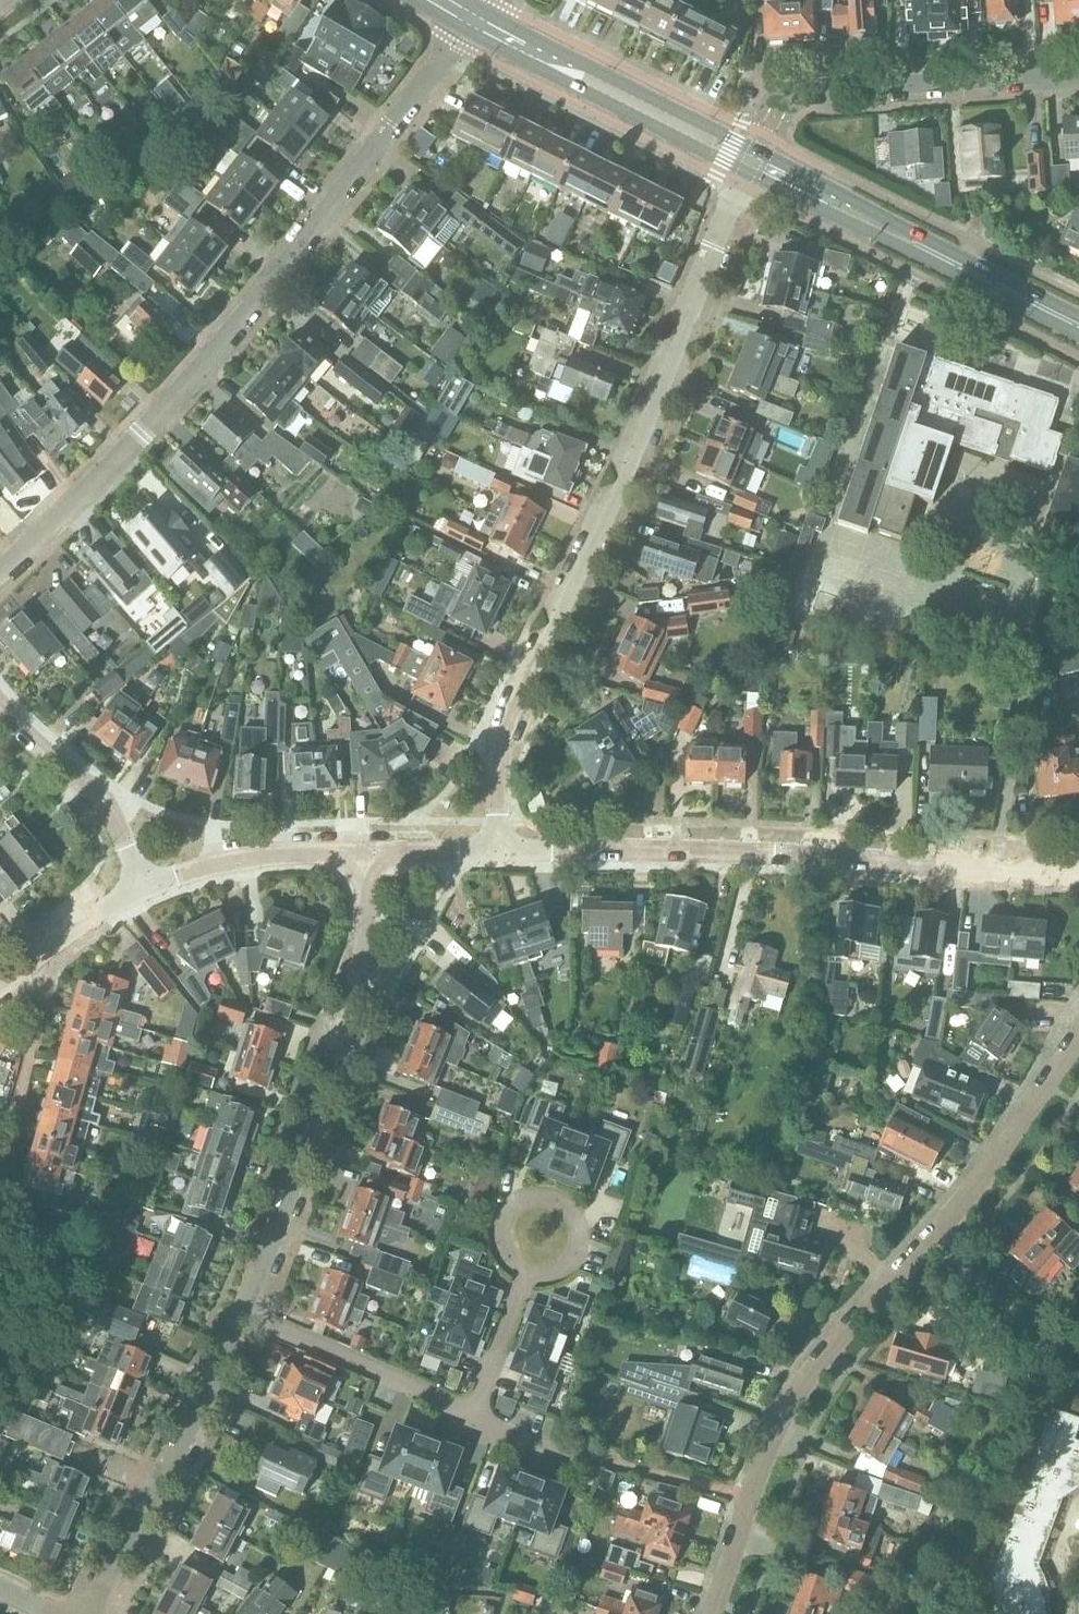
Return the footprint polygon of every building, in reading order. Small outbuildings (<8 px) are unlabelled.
[(112,0),(104,0),(88,13),(123,57),(137,47),(138,48),(146,42),(112,0)] [(146,42),(148,41),(140,31),(161,15),(149,0),(112,0),(146,42)] [(260,4),(254,0),(249,0),(242,11),(251,17),(260,4)] [(272,5),(292,19),(304,0),(275,0),(272,5)] [(589,2),(615,15),(622,0),(590,0),(589,2)] [(615,15),(641,28),(655,0),(622,0),(615,15)] [(668,0),(655,0),(641,28),(667,41),(683,8),(668,0)] [(778,6),(766,6),(769,41),(794,39),(791,0),(778,0),(778,6)] [(794,39),(817,38),(815,3),(803,4),(803,0),(791,0),(794,39)] [(850,10),(851,25),(852,38),(855,38),(858,42),(871,41),(873,36),(876,36),(874,9),(888,8),(888,0),(849,0),(850,10)] [(966,33),(966,15),(965,0),(908,0),(909,35),(928,35),(930,35),(930,38),(946,38),(946,34),(948,34),(966,33)] [(992,24),(995,23),(997,27),(1005,26),(1007,23),(1018,22),(1017,0),(1019,0),(990,0),(992,24)] [(1059,26),(1078,24),(1078,0),(1057,0),(1059,26)] [(361,26),(368,14),(350,3),(348,6),(340,2),(315,46),(314,45),(308,57),(295,49),(284,67),(298,75),(304,64),(330,79),(339,70),(343,63),(342,62),(363,27),(361,26)] [(260,4),(251,17),(260,22),(269,10),(260,4)] [(709,21),(683,8),(667,41),(693,54),(709,21)] [(199,40),(187,28),(174,10),(162,19),(177,37),(190,49),(197,41),(199,40)] [(199,40),(212,21),(200,11),(187,28),(199,40)] [(88,13),(67,30),(103,75),(111,69),(111,68),(123,57),(88,13)] [(339,70),(330,79),(332,81),(339,73),(344,65),(363,76),(385,39),(381,36),(387,25),(368,14),(361,26),(363,27),(342,62),(343,63),(339,70)] [(736,34),(709,21),(693,54),(719,67),(736,34)] [(103,75),(67,30),(45,47),(65,72),(78,62),(85,69),(86,69),(96,82),(103,76),(103,75)] [(45,47),(25,63),(53,99),(73,82),(65,72),(45,47)] [(243,73),(225,61),(220,69),(235,85),(243,73)] [(4,80),(24,105),(33,116),(46,106),(54,116),(62,109),(53,99),(25,63),(4,80)] [(289,93),(297,81),(274,63),(264,75),(289,93)] [(155,92),(183,125),(195,115),(167,82),(155,92)] [(327,84),(319,94),(335,107),(343,97),(327,84)] [(294,94),(276,117),(311,144),(329,121),(315,111),(317,109),(311,104),(310,106),(293,94),(294,94)] [(11,117),(0,100),(0,123),(11,117)] [(480,150),(499,114),(472,100),(454,137),(480,150)] [(499,114),(480,150),(507,164),(525,127),(499,114)] [(276,117),(259,138),(275,150),(274,153),(279,157),(280,155),(294,165),(311,144),(276,117)] [(257,134),(239,120),(231,130),(241,138),(248,144),(257,134)] [(1078,122),(1063,123),(1066,163),(1078,162),(1078,122)] [(176,125),(162,136),(172,149),(187,139),(176,125)] [(223,127),(214,139),(231,151),(239,157),(239,156),(241,153),(248,144),(241,138),(231,130),(230,132),(223,127)] [(525,127),(507,164),(534,177),(552,140),(525,127)] [(1004,179),(1002,161),(1000,128),(963,130),(966,181),(1004,179)] [(930,133),(905,135),(907,150),(896,151),(897,169),(933,167),(930,133)] [(552,140),(534,177),(559,190),(578,153),(552,140)] [(134,156),(133,156),(142,167),(144,166),(157,157),(147,145),(134,156)] [(605,167),(578,153),(559,190),(586,204),(605,167)] [(1050,154),(1029,155),(1031,194),(1052,193),(1050,154)] [(142,167),(133,156),(116,166),(125,177),(142,167)] [(240,157),(223,178),(226,180),(225,182),(260,209),(278,186),(264,176),(266,173),(260,169),(258,171),(243,159),(240,157)] [(605,167),(586,204),(612,216),(631,180),(605,167)] [(1070,197),(1068,167),(1052,168),(1054,198),(1070,197)] [(59,182),(71,200),(85,191),(73,173),(59,182)] [(174,190),(198,209),(206,198),(182,179),(174,190)] [(631,180),(612,216),(638,230),(656,193),(631,180)] [(225,182),(208,202),(224,215),(223,216),(229,221),(230,219),(244,230),(260,209),(225,182)] [(936,188),(936,202),(950,202),(950,187),(936,188)] [(407,190),(393,208),(445,248),(446,249),(446,248),(445,247),(462,226),(448,216),(452,212),(426,192),(423,196),(414,189),(411,193),(407,190)] [(175,246),(176,244),(210,272),(228,249),(215,238),(216,237),(210,232),(209,233),(194,222),(192,224),(188,221),(198,209),(174,190),(163,203),(182,219),(166,239),(175,246)] [(684,207),(656,193),(638,230),(666,244),(684,207)] [(66,204),(61,196),(53,201),(58,209),(66,204)] [(470,204),(464,212),(494,235),(501,227),(471,203),(470,204)] [(445,248),(393,208),(380,226),(383,229),(380,233),(413,258),(411,261),(426,273),(445,248)] [(1075,211),(1059,243),(1078,253),(1078,213),(1075,211)] [(11,216),(0,221),(0,238),(17,229),(11,216)] [(146,276),(122,256),(92,232),(89,236),(76,224),(71,230),(62,221),(45,231),(59,244),(63,240),(75,251),(70,256),(94,278),(107,265),(145,295),(155,284),(146,276)] [(580,251),(590,256),(596,246),(585,240),(580,251)] [(542,274),(551,250),(530,242),(521,266),(542,274)] [(132,244),(122,256),(146,276),(156,263),(132,244)] [(176,244),(175,246),(159,266),(174,277),(172,279),(179,284),(180,282),(194,293),(210,272),(176,244)] [(822,267),(848,273),(851,258),(826,252),(822,267)] [(771,282),(813,292),(819,266),(777,256),(771,282)] [(376,283),(354,266),(350,272),(346,269),(336,282),(340,284),(337,287),(369,312),(379,319),(392,302),(393,292),(390,290),(391,289),(379,279),(376,283)] [(514,268),(507,281),(522,288),(566,306),(572,293),(528,274),(514,268)] [(423,277),(415,287),(433,302),(434,301),(442,292),(423,277)] [(593,277),(585,298),(587,298),(642,321),(651,298),(619,286),(619,287),(593,277)] [(813,292),(771,282),(765,308),(809,318),(824,321),(830,296),(813,292)] [(369,312),(337,287),(336,289),(333,286),(323,299),(326,301),(321,308),(354,335),(362,325),(360,323),(369,312)] [(433,302),(415,287),(407,297),(440,323),(448,313),(434,301),(433,302)] [(511,312),(519,308),(522,300),(518,292),(510,289),(502,293),(499,301),(503,309),(511,312)] [(579,309),(578,310),(591,315),(584,333),(597,338),(601,329),(633,342),(642,321),(587,298),(585,298),(583,297),(579,309)] [(130,310),(115,326),(136,345),(145,335),(152,342),(154,340),(157,343),(166,333),(164,330),(172,321),(150,300),(147,304),(141,298),(130,310)] [(808,334),(831,340),(835,324),(824,321),(809,318),(805,335),(808,336),(808,334)] [(536,325),(518,319),(515,326),(513,332),(531,339),(534,331),(536,325)] [(31,323),(24,328),(29,334),(36,329),(31,323)] [(449,367),(468,342),(450,328),(431,353),(449,367)] [(550,380),(557,364),(559,365),(570,369),(568,373),(564,384),(555,380),(548,398),(568,406),(575,389),(608,402),(618,377),(570,359),(577,341),(558,333),(557,335),(544,330),(528,371),(550,380)] [(299,333),(281,355),(310,379),(328,357),(299,333)] [(17,344),(43,375),(55,365),(29,334),(17,344)] [(808,336),(805,335),(802,349),(828,355),(831,340),(808,334),(808,336)] [(56,360),(55,362),(76,381),(77,380),(79,383),(104,406),(122,386),(108,373),(115,365),(117,368),(118,367),(84,336),(76,344),(73,342),(72,343),(75,345),(59,363),(56,360)] [(754,337),(744,362),(789,380),(799,354),(787,349),(786,350),(754,337)] [(391,385),(404,369),(366,339),(352,356),(370,370),(370,369),(391,385)] [(928,358),(927,359),(898,349),(839,526),(868,536),(873,521),(882,524),(879,533),(902,541),(916,498),(904,494),(908,483),(912,482),(915,481),(918,479),(921,477),(923,475),(925,472),(926,470),(926,469),(927,467),(927,465),(927,463),(927,461),(927,459),(926,456),(925,452),(924,451),(923,449),(922,448),(920,446),(921,445),(920,445),(923,434),(1012,464),(1012,462),(1051,475),(1057,456),(1068,460),(1074,443),(1062,439),(1063,438),(1048,433),(1058,402),(928,358)] [(310,379),(281,355),(263,376),(292,400),(310,379)] [(376,406),(389,390),(345,356),(333,373),(376,406)] [(743,364),(732,391),(762,402),(757,414),(789,427),(794,415),(765,403),(770,389),(794,398),(799,386),(800,384),(789,380),(744,362),(743,364)] [(455,416),(473,385),(454,374),(436,405),(455,416)] [(263,376),(255,385),(252,382),(243,393),(246,396),(245,398),(273,422),(274,421),(286,431),(304,410),(292,400),(263,376)] [(52,384),(36,398),(37,399),(36,400),(70,441),(72,439),(78,441),(83,436),(82,431),(91,424),(66,394),(62,397),(52,384)] [(66,444),(70,441),(36,400),(26,388),(12,401),(0,386),(0,407),(15,430),(24,423),(52,456),(55,453),(58,456),(69,448),(66,444)] [(338,402),(320,387),(311,397),(329,412),(338,402)] [(416,404),(428,412),(436,400),(425,391),(416,404)] [(725,422),(754,434),(761,417),(732,405),(725,422)] [(0,407),(0,437),(4,442),(0,446),(0,454),(4,460),(0,463),(0,480),(15,498),(36,481),(14,453),(26,443),(15,430),(0,407)] [(405,416),(409,419),(406,422),(413,427),(421,416),(410,408),(405,416)] [(206,430),(233,454),(225,462),(239,475),(242,479),(250,470),(259,460),(266,467),(274,458),(298,479),(312,463),(321,469),(333,453),(313,439),(303,454),(273,433),(262,445),(254,438),(256,436),(243,424),(241,427),(223,411),(206,430)] [(764,438),(752,433),(719,420),(708,447),(741,460),(753,465),(764,438)] [(512,429),(507,441),(525,449),(524,451),(530,453),(579,472),(589,449),(554,436),(544,432),(544,433),(537,436),(536,436),(535,439),(512,429)] [(412,474),(428,445),(417,439),(401,468),(412,474)] [(210,515),(226,498),(243,513),(260,495),(242,479),(239,475),(231,484),(218,472),(192,447),(174,466),(167,473),(210,515)] [(761,499),(745,493),(756,466),(753,465),(741,460),(708,447),(697,474),(730,488),(738,491),(733,506),(755,514),(760,500),(761,499)] [(382,468),(394,476),(405,459),(392,451),(382,468)] [(524,451),(515,476),(536,485),(537,482),(571,496),(580,473),(579,473),(579,472),(530,453),(524,451)] [(488,487),(504,495),(510,482),(463,461),(456,475),(488,489),(488,487)] [(1067,464),(1042,540),(1078,552),(1078,468),(1067,464)] [(496,500),(490,514),(489,514),(501,520),(532,535),(543,512),(513,497),(509,505),(496,500)] [(702,532),(709,511),(695,507),(692,506),(665,497),(658,518),(687,527),(684,538),(693,541),(699,543),(702,532)] [(367,517),(373,504),(361,498),(355,511),(367,517)] [(187,532),(173,516),(170,519),(160,507),(144,520),(141,517),(130,526),(133,529),(130,532),(169,579),(189,562),(204,580),(211,574),(229,595),(249,578),(226,552),(209,567),(198,554),(199,553),(183,534),(187,532)] [(729,517),(728,524),(750,532),(751,531),(756,516),(733,508),(733,507),(729,517)] [(501,520),(489,514),(480,535),(491,540),(490,543),(521,558),(532,535),(501,520)] [(804,527),(815,531),(822,533),(826,521),(826,520),(808,515),(804,527)] [(469,531),(469,532),(442,519),(437,530),(480,552),(487,540),(469,531)] [(815,531),(804,527),(790,571),(786,582),(785,586),(796,590),(815,531)] [(416,528),(413,534),(441,549),(438,554),(457,564),(458,565),(465,552),(456,548),(454,547),(445,542),(416,528)] [(327,554),(304,532),(292,545),(315,566),(327,554)] [(712,583),(719,561),(702,556),(682,549),(651,539),(642,565),(653,569),(651,573),(653,578),(663,581),(665,573),(693,582),(693,581),(707,586),(712,583)] [(88,555),(84,558),(98,574),(96,576),(106,587),(108,586),(121,601),(122,600),(128,608),(147,590),(142,584),(148,578),(125,551),(118,558),(108,547),(104,551),(99,545),(95,549),(91,549),(88,552),(88,555)] [(326,560),(315,570),(324,581),(336,571),(326,560)] [(786,582),(790,571),(754,560),(750,574),(770,581),(768,586),(786,582)] [(464,577),(457,591),(498,611),(499,607),(502,608),(507,598),(504,597),(509,587),(497,581),(486,576),(473,569),(469,579),(464,577)] [(55,594),(51,597),(50,598),(63,613),(82,635),(101,619),(70,581),(55,594)] [(786,582),(768,586),(761,583),(758,590),(781,598),(785,586),(786,582)] [(248,583),(212,613),(220,619),(227,627),(250,585),(248,583)] [(411,596),(404,612),(433,626),(440,612),(446,615),(450,617),(486,635),(491,624),(492,625),(493,625),(498,615),(497,615),(496,614),(497,613),(498,611),(457,591),(446,586),(445,585),(434,608),(411,596)] [(659,600),(658,588),(638,590),(639,601),(659,600)] [(214,609),(225,600),(217,591),(206,600),(214,609)] [(758,592),(733,595),(735,615),(761,612),(760,594),(759,592),(758,592)] [(732,611),(729,593),(688,597),(690,616),(732,611)] [(48,594),(24,615),(23,614),(7,627),(5,625),(0,629),(0,644),(6,651),(8,649),(13,654),(14,653),(62,613),(63,613),(50,598),(51,597),(48,594)] [(202,597),(182,615),(193,628),(213,610),(202,597)] [(170,625),(147,645),(152,651),(156,656),(157,657),(166,649),(178,638),(191,627),(175,609),(166,616),(170,620),(170,625)] [(303,653),(303,639),(286,609),(282,609),(282,639),(282,654),(303,653)] [(54,637),(61,631),(73,645),(89,664),(99,655),(82,635),(63,613),(62,613),(14,653),(13,654),(33,678),(35,677),(65,651),(54,637)] [(190,651),(220,619),(212,613),(179,639),(190,651)] [(660,632),(632,619),(621,643),(659,661),(669,641),(688,639),(686,620),(665,623),(660,632)] [(365,665),(351,643),(337,621),(304,641),(317,663),(318,661),(335,653),(341,663),(381,731),(385,739),(389,743),(393,783),(394,785),(426,767),(426,765),(427,763),(424,754),(429,744),(421,740),(426,732),(432,724),(408,712),(408,711),(406,710),(385,699),(383,699),(377,688),(372,678),(370,675),(368,671),(367,670),(365,665)] [(420,635),(441,646),(447,636),(425,625),(420,635)] [(459,689),(396,656),(355,635),(351,643),(365,665),(367,670),(382,662),(422,683),(415,696),(447,712),(459,689)] [(210,659),(223,665),(231,647),(218,641),(210,659)] [(659,661),(621,643),(608,668),(646,687),(659,661)] [(396,656),(459,689),(472,665),(440,649),(433,661),(402,645),(396,656)] [(762,658),(764,649),(755,647),(753,656),(762,658)] [(1054,654),(1060,676),(1078,671),(1078,648),(1054,654)] [(335,653),(318,661),(325,672),(341,663),(335,653)] [(206,663),(195,654),(184,668),(195,677),(206,663)] [(114,673),(95,689),(96,689),(105,700),(124,684),(114,673)] [(761,739),(762,712),(761,712),(762,681),(751,681),(749,684),(749,694),(747,694),(747,711),(746,711),(744,738),(761,739)] [(682,693),(648,684),(644,699),(678,708),(682,693)] [(106,712),(109,714),(94,734),(114,749),(135,721),(142,711),(143,709),(120,692),(106,712)] [(279,694),(267,693),(265,730),(242,730),(238,795),(266,796),(267,756),(266,756),(266,747),(278,746),(279,705),(279,700),(279,694)] [(336,716),(346,710),(337,694),(326,700),(336,716)] [(690,706),(689,705),(678,730),(692,737),(703,713),(707,703),(695,696),(690,706)] [(672,707),(645,699),(641,713),(628,721),(617,703),(600,715),(603,719),(578,735),(581,739),(570,747),(583,767),(655,719),(654,718),(670,708),(672,707)] [(287,754),(287,764),(288,785),(297,785),(297,792),(316,791),(314,752),(316,752),(315,744),(314,725),(294,726),(295,701),(279,700),(279,705),(278,746),(278,754),(287,754)] [(937,701),(921,701),(920,743),(936,743),(937,701)] [(227,704),(222,744),(235,745),(240,705),(227,704)] [(655,719),(583,767),(596,785),(607,778),(610,783),(623,774),(625,778),(650,762),(648,758),(651,755),(643,743),(662,730),(668,733),(679,712),(670,708),(654,718),(655,719)] [(136,764),(158,733),(164,726),(142,711),(135,721),(114,749),(136,764)] [(825,728),(843,728),(844,714),(825,713),(825,714),(825,728)] [(918,727),(917,727),(918,713),(904,713),(903,727),(898,726),(897,747),(881,746),(882,727),(869,727),(866,790),(896,791),(897,751),(917,752),(918,727)] [(813,715),(812,751),(823,751),(825,715),(813,715)] [(351,743),(350,719),(339,720),(340,732),(329,733),(329,743),(315,744),(316,752),(314,752),(316,791),(343,789),(340,743),(351,743)] [(866,790),(869,727),(868,726),(867,745),(854,744),(855,731),(826,730),(825,751),(841,752),(840,759),(837,759),(836,789),(866,790)] [(389,743),(385,739),(381,731),(372,732),(372,734),(369,734),(370,749),(352,750),(353,769),(364,769),(366,787),(394,785),(393,783),(389,743)] [(189,733),(187,741),(185,746),(171,742),(162,777),(188,784),(200,743),(201,737),(189,733)] [(774,735),(772,758),(772,769),(783,770),(782,786),(809,787),(811,751),(796,750),(797,736),(774,735)] [(1072,794),(1078,793),(1078,753),(1077,753),(1077,752),(1075,737),(1065,738),(1072,794)] [(1072,794),(1065,738),(1053,740),(1055,754),(1036,756),(1042,798),(1072,794)] [(716,785),(718,742),(691,741),(691,750),(690,750),(688,784),(716,785)] [(750,744),(718,742),(716,785),(745,787),(746,764),(749,765),(750,744)] [(200,743),(188,784),(188,787),(214,794),(224,757),(222,757),(223,750),(214,747),(214,746),(200,743)] [(988,752),(934,751),(932,794),(953,795),(953,791),(987,791),(988,752)] [(1016,786),(1028,787),(1029,775),(1017,775),(1016,786)] [(15,837),(1,848),(31,886),(54,867),(15,818),(6,826),(15,837)] [(8,904),(31,886),(1,848),(0,849),(0,893),(8,904)] [(709,907),(669,898),(657,946),(695,956),(709,907)] [(603,900),(586,900),(584,933),(589,933),(589,950),(623,951),(623,935),(632,935),(633,907),(602,906),(603,900)] [(879,910),(842,906),(836,958),(859,960),(880,963),(881,948),(874,947),(879,910)] [(514,914),(532,963),(543,959),(541,953),(570,943),(569,914),(546,922),(542,908),(533,911),(532,908),(514,914)] [(283,960),(298,914),(281,909),(280,913),(271,910),(266,925),(266,932),(260,933),(261,948),(249,949),(252,986),(261,985),(261,973),(267,955),(283,960)] [(911,970),(940,974),(948,916),(920,912),(919,920),(902,918),(895,962),(912,964),(911,970)] [(211,914),(197,922),(220,968),(235,961),(242,974),(242,987),(252,986),(249,949),(237,950),(236,934),(230,934),(229,928),(222,913),(213,918),(211,914)] [(985,919),(982,952),(972,952),(971,964),(1011,967),(1015,922),(1003,920),(1003,914),(987,913),(986,919),(985,919)] [(298,914),(283,960),(307,968),(311,958),(315,955),(314,951),(322,927),(312,923),(313,920),(298,914)] [(503,978),(517,973),(522,987),(524,986),(527,995),(522,997),(528,1015),(546,1008),(536,981),(535,981),(530,963),(532,963),(514,914),(494,920),(495,923),(486,927),(499,967),(503,978)] [(220,968),(197,922),(182,929),(184,933),(175,938),(182,952),(188,957),(183,962),(192,968),(179,979),(206,1013),(211,997),(204,983),(207,975),(220,968)] [(1045,924),(1017,922),(1013,957),(1042,960),(1045,924)] [(789,976),(773,971),(771,971),(776,953),(763,950),(750,946),(732,1009),(728,1022),(728,1026),(731,1028),(736,1030),(740,1029),(742,1026),(745,1014),(750,997),(763,1001),(765,993),(783,998),(788,978),(789,976)] [(971,964),(972,952),(958,950),(954,991),(954,993),(968,994),(968,993),(971,964)] [(163,999),(177,988),(153,959),(139,970),(163,999)] [(847,1016),(850,983),(834,982),(836,964),(819,962),(817,984),(830,1004),(828,1015),(847,1016)] [(455,964),(437,986),(489,1027),(509,1001),(493,974),(484,965),(473,979),(455,964)] [(99,989),(82,984),(75,1011),(118,1024),(118,1023),(139,1029),(143,1017),(122,1011),(130,984),(103,977),(99,989)] [(1010,982),(1008,996),(1039,999),(1040,984),(1010,982)] [(674,989),(665,1023),(685,1028),(694,994),(674,989)] [(953,991),(950,991),(948,1000),(946,1000),(945,1007),(946,1007),(946,1006),(977,1008),(978,994),(968,993),(968,994),(954,993),(954,991),(953,991)] [(640,1028),(647,996),(632,993),(626,1025),(640,1028)] [(945,1007),(946,1000),(934,997),(926,1040),(922,1039),(922,1040),(924,1041),(938,1044),(946,1007),(945,1007)] [(243,1026),(249,1007),(224,999),(218,1018),(243,1026)] [(295,1008),(270,1000),(265,1013),(290,1021),(295,1008)] [(447,1006),(438,1000),(433,1009),(442,1014),(447,1006)] [(683,1070),(703,1075),(719,1013),(699,1008),(683,1070)] [(993,1009),(972,1043),(1000,1061),(1021,1027),(993,1009)] [(118,1024),(75,1011),(67,1037),(99,1046),(99,1045),(111,1048),(114,1035),(139,1043),(142,1030),(139,1029),(118,1023),(118,1024)] [(420,1024),(410,1049),(445,1063),(457,1068),(460,1060),(463,1059),(465,1052),(465,1049),(464,1049),(470,1035),(436,1014),(430,1029),(420,1024)] [(251,1021),(250,1025),(241,1051),(276,1063),(284,1037),(265,1030),(266,1026),(251,1021)] [(176,1039),(189,1043),(191,1036),(178,1032),(176,1039)] [(99,1046),(67,1037),(60,1061),(92,1070),(112,1076),(115,1063),(107,1061),(111,1048),(99,1045),(99,1046)] [(203,1039),(199,1053),(210,1056),(215,1043),(203,1039)] [(924,1041),(922,1040),(912,1065),(924,1069),(920,1080),(926,1083),(920,1099),(974,1120),(981,1103),(984,1104),(987,1103),(990,1094),(989,1091),(986,1090),(988,1087),(957,1074),(962,1062),(937,1052),(938,1044),(924,1041)] [(613,1073),(619,1046),(603,1042),(598,1070),(613,1073)] [(445,1063),(410,1049),(400,1073),(435,1087),(445,1063)] [(276,1063),(241,1051),(232,1077),(267,1089),(276,1063)] [(170,1065),(184,1068),(188,1056),(173,1052),(170,1065)] [(92,1070),(60,1061),(53,1086),(84,1095),(92,1070)] [(213,1090),(219,1071),(192,1063),(186,1082),(213,1090)] [(824,1104),(834,1072),(817,1067),(815,1072),(808,1099),(824,1104)] [(525,1094),(536,1077),(524,1069),(512,1086),(525,1094)] [(125,1080),(111,1076),(108,1087),(122,1091),(125,1080)] [(169,1084),(144,1077),(143,1082),(168,1089),(169,1084)] [(53,1086),(46,1112),(90,1125),(90,1124),(98,1126),(101,1116),(93,1114),(97,1099),(84,1095),(53,1086)] [(442,1089),(436,1106),(489,1127),(493,1118),(478,1112),(481,1104),(442,1089)] [(218,1130),(251,1141),(251,1140),(255,1141),(260,1127),(253,1124),(256,1115),(239,1109),(241,1103),(214,1093),(209,1107),(216,1109),(214,1115),(219,1116),(215,1128),(218,1129),(218,1130)] [(560,1182),(578,1134),(558,1126),(565,1108),(539,1099),(528,1129),(541,1133),(543,1137),(532,1167),(545,1172),(544,1176),(560,1182)] [(388,1106),(378,1131),(429,1150),(429,1149),(427,1149),(431,1138),(417,1133),(422,1118),(388,1106)] [(489,1127),(436,1106),(430,1121),(484,1141),(489,1127)] [(90,1125),(46,1112),(38,1137),(83,1150),(90,1125)] [(938,1157),(946,1140),(909,1122),(899,1117),(896,1116),(895,1118),(889,1132),(938,1157)] [(191,1137),(195,1123),(182,1119),(178,1133),(191,1137)] [(578,1134),(560,1182),(577,1188),(579,1184),(592,1189),(603,1159),(607,1158),(620,1163),(631,1133),(605,1123),(598,1141),(578,1134)] [(801,1139),(800,1140),(803,1140),(824,1144),(823,1146),(824,1147),(825,1141),(827,1134),(815,1132),(815,1128),(802,1125),(801,1139)] [(158,1159),(166,1129),(153,1126),(146,1156),(158,1159)] [(218,1130),(209,1155),(240,1165),(243,1157),(245,1157),(251,1141),(218,1130)] [(429,1150),(378,1131),(370,1156),(391,1163),(389,1169),(419,1179),(429,1150)] [(938,1157),(889,1132),(879,1151),(893,1157),(894,1154),(931,1172),(938,1157)] [(656,1157),(662,1139),(648,1134),(641,1151),(656,1157)] [(79,1163),(83,1150),(38,1137),(31,1161),(74,1174),(76,1175),(83,1176),(84,1177),(83,1180),(95,1183),(99,1170),(88,1167),(88,1165),(86,1165),(79,1163)] [(854,1157),(858,1144),(838,1137),(833,1150),(835,1150),(854,1157)] [(821,1146),(815,1161),(821,1163),(847,1171),(849,1172),(853,1158),(854,1157),(835,1150),(834,1151),(834,1152),(824,1148),(821,1146)] [(161,1169),(177,1173),(182,1157),(166,1152),(161,1169)] [(232,1190),(240,1165),(209,1155),(202,1153),(202,1154),(194,1177),(195,1178),(201,1180),(232,1190)] [(74,1174),(31,1161),(24,1187),(37,1191),(33,1204),(73,1215),(80,1202),(70,1197),(76,1175),(74,1174)] [(847,1171),(841,1190),(868,1199),(868,1202),(899,1212),(908,1187),(877,1176),(878,1174),(868,1170),(866,1176),(865,1178),(864,1177),(853,1173),(849,1172),(847,1171)] [(1070,1185),(1078,1191),(1078,1172),(1070,1185)] [(481,1175),(474,1195),(488,1200),(491,1190),(489,1189),(493,1179),(481,1175)] [(425,1194),(409,1189),(379,1177),(374,1190),(405,1201),(405,1199),(422,1205),(425,1194)] [(232,1190),(201,1180),(195,1178),(183,1213),(208,1222),(211,1212),(223,1216),(232,1190)] [(413,1178),(409,1189),(425,1194),(431,1196),(435,1186),(413,1178)] [(121,1210),(128,1197),(100,1182),(93,1194),(121,1210)] [(734,1182),(728,1204),(752,1210),(749,1222),(740,1256),(760,1262),(815,1277),(825,1243),(804,1237),(806,1228),(809,1229),(813,1215),(816,1204),(799,1199),(734,1182)] [(358,1188),(348,1213),(387,1227),(396,1230),(402,1214),(390,1209),(393,1201),(358,1188)] [(1029,1232),(1060,1260),(1074,1271),(1078,1265),(1078,1237),(1072,1231),(1049,1210),(1029,1232)] [(374,1250),(378,1241),(390,1246),(395,1230),(396,1231),(396,1230),(387,1227),(348,1213),(339,1237),(374,1250)] [(128,1219),(124,1228),(136,1233),(140,1225),(136,1223),(128,1219)] [(470,1224),(457,1219),(453,1230),(466,1235),(470,1224)] [(204,1260),(213,1238),(205,1235),(209,1227),(186,1220),(183,1226),(179,1238),(165,1233),(162,1243),(204,1260)] [(136,1233),(124,1228),(115,1246),(127,1252),(126,1254),(130,1256),(139,1234),(136,1233)] [(1029,1232),(1010,1254),(1022,1264),(1011,1277),(1031,1295),(1044,1281),(1042,1280),(1060,1260),(1029,1232)] [(162,1243),(158,1252),(153,1264),(196,1281),(204,1260),(162,1243)] [(704,1259),(719,1263),(723,1247),(709,1244),(704,1259)] [(127,1252),(115,1246),(103,1266),(114,1272),(126,1254),(127,1252)] [(404,1282),(405,1281),(409,1270),(411,1263),(379,1251),(372,1270),(404,1282)] [(736,1287),(740,1270),(728,1267),(694,1258),(690,1274),(736,1287)] [(487,1324),(499,1292),(486,1288),(492,1273),(459,1261),(453,1277),(457,1279),(451,1294),(432,1287),(429,1296),(427,1301),(442,1307),(442,1308),(487,1324)] [(153,1264),(149,1276),(145,1286),(188,1303),(196,1281),(153,1264)] [(328,1270),(318,1295),(364,1314),(370,1298),(359,1294),(363,1283),(328,1270)] [(404,1282),(372,1270),(366,1286),(399,1298),(400,1293),(407,1296),(412,1283),(405,1281),(404,1282)] [(599,1294),(601,1288),(604,1281),(595,1278),(593,1284),(590,1291),(599,1294)] [(145,1286),(142,1294),(134,1315),(146,1319),(149,1312),(179,1324),(188,1303),(145,1286)] [(741,1296),(731,1291),(722,1311),(732,1316),(731,1318),(762,1334),(775,1309),(756,1299),(758,1296),(744,1289),(741,1296)] [(764,1300),(776,1307),(780,1298),(768,1292),(764,1300)] [(318,1295),(315,1306),(312,1307),(310,1313),(311,1316),(309,1319),(344,1332),(348,1321),(359,1326),(364,1314),(318,1295)] [(146,1319),(134,1315),(86,1296),(77,1319),(89,1323),(136,1342),(146,1319)] [(523,1338),(564,1353),(576,1322),(579,1324),(585,1308),(553,1296),(548,1310),(535,1306),(523,1338)] [(487,1324),(442,1308),(437,1321),(441,1323),(435,1340),(431,1338),(425,1354),(457,1366),(463,1352),(475,1356),(487,1324)] [(922,1343),(899,1336),(891,1364),(944,1379),(952,1351),(961,1348),(965,1334),(958,1333),(961,1322),(944,1317),(941,1328),(939,1327),(936,1340),(924,1337),(922,1343)] [(593,1323),(589,1338),(601,1341),(605,1325),(593,1323)] [(344,1332),(340,1343),(364,1351),(368,1340),(344,1332)] [(109,1335),(98,1361),(143,1381),(152,1359),(122,1347),(124,1341),(119,1339),(109,1335)] [(564,1353),(523,1338),(512,1370),(524,1374),(519,1389),(551,1401),(557,1385),(553,1383),(564,1353)] [(61,1370),(69,1354),(55,1347),(47,1363),(61,1370)] [(653,1380),(689,1392),(692,1382),(707,1386),(707,1387),(739,1397),(748,1371),(728,1364),(727,1361),(721,1359),(718,1361),(700,1355),(694,1373),(660,1362),(656,1376),(640,1371),(635,1385),(650,1390),(653,1380)] [(98,1361),(93,1359),(90,1358),(85,1369),(108,1379),(104,1389),(135,1402),(143,1381),(98,1361)] [(321,1403),(334,1375),(307,1364),(304,1371),(284,1362),(276,1382),(321,1403)] [(463,1374),(451,1369),(445,1386),(457,1391),(463,1374)] [(650,1390),(635,1385),(631,1399),(679,1415),(666,1454),(685,1460),(685,1459),(706,1466),(718,1427),(695,1419),(698,1411),(694,1410),(699,1395),(689,1392),(653,1380),(650,1390)] [(276,1382),(268,1398),(288,1407),(284,1414),(298,1421),(293,1431),(319,1442),(325,1428),(313,1422),(321,1403),(276,1382)] [(1004,1388),(983,1382),(978,1399),(999,1405),(1004,1388)] [(89,1388),(86,1396),(59,1385),(55,1394),(67,1399),(126,1423),(135,1402),(104,1389),(90,1384),(89,1388)] [(40,1408),(46,1395),(33,1389),(27,1402),(40,1408)] [(863,1420),(891,1434),(905,1411),(877,1395),(863,1420)] [(518,1403),(500,1396),(496,1409),(513,1416),(518,1403)] [(351,1397),(345,1411),(360,1417),(365,1403),(351,1397)] [(67,1399),(62,1409),(74,1414),(67,1430),(86,1438),(88,1433),(117,1444),(126,1423),(67,1399)] [(921,1407),(915,1419),(945,1435),(956,1411),(935,1401),(929,1412),(921,1407)] [(1075,1443),(1078,1431),(1078,1418),(1052,1408),(990,1581),(990,1613),(1050,1613),(1050,1600),(1049,1595),(1048,1590),(1047,1585),(1045,1580),(1043,1575),(1041,1570),(1039,1566),(1063,1498),(1068,1496),(1072,1493),(1076,1490),(1078,1488),(1078,1445),(1075,1443)] [(7,1437),(10,1438),(64,1460),(74,1436),(17,1413),(7,1437)] [(891,1434),(863,1420),(848,1444),(888,1467),(884,1479),(896,1483),(901,1471),(889,1466),(902,1444),(890,1437),(891,1434)] [(359,1422),(347,1452),(362,1458),(374,1427),(359,1422)] [(413,1486),(431,1438),(414,1432),(413,1436),(399,1431),(388,1461),(385,1462),(372,1458),(359,1492),(385,1502),(393,1479),(413,1486)] [(7,1437),(1,1434),(0,1436),(0,1464),(11,1444),(7,1443),(10,1438),(7,1437)] [(431,1438),(413,1486),(434,1494),(427,1512),(453,1521),(464,1491),(450,1487),(449,1483),(460,1453),(446,1448),(448,1444),(431,1438)] [(262,1476),(257,1489),(276,1497),(282,1485),(304,1495),(317,1465),(297,1455),(296,1458),(280,1450),(282,1446),(274,1442),(272,1447),(270,1447),(258,1474),(262,1476)] [(313,1457),(336,1467),(342,1454),(319,1444),(313,1457)] [(346,1456),(340,1469),(354,1475),(360,1462),(346,1456)] [(90,1480),(57,1466),(58,1464),(49,1460),(42,1476),(29,1471),(26,1479),(39,1482),(39,1484),(81,1502),(90,1480)] [(517,1525),(535,1477),(518,1470),(517,1474),(503,1469),(492,1499),(489,1501),(476,1496),(465,1526),(490,1535),(497,1517),(517,1525)] [(535,1477),(517,1525),(538,1532),(531,1550),(557,1560),(568,1530),(554,1525),(553,1522),(564,1492),(550,1487),(552,1483),(535,1477)] [(39,1482),(26,1479),(23,1487),(46,1497),(40,1510),(72,1524),(81,1502),(39,1484),(39,1482)] [(621,1511),(618,1518),(682,1539),(692,1510),(676,1504),(682,1488),(656,1483),(646,1514),(631,1509),(630,1514),(621,1511)] [(883,1483),(878,1499),(928,1516),(933,1500),(883,1483)] [(858,1522),(869,1525),(877,1499),(836,1485),(827,1513),(858,1523),(858,1522)] [(219,1495),(205,1521),(237,1539),(251,1513),(219,1495)] [(17,1513),(13,1523),(64,1544),(72,1524),(40,1510),(36,1521),(17,1513)] [(858,1523),(827,1513),(818,1539),(862,1553),(858,1563),(877,1569),(880,1559),(875,1557),(884,1530),(869,1525),(858,1522),(858,1523)] [(264,1526),(290,1539),(296,1527),(270,1514),(264,1526)] [(682,1539),(618,1518),(614,1532),(650,1543),(645,1557),(672,1566),(682,1539)] [(64,1544),(13,1523),(5,1520),(1,1530),(6,1532),(0,1547),(0,1548),(11,1553),(25,1558),(26,1554),(55,1566),(64,1544)] [(237,1539),(205,1521),(191,1546),(223,1564),(237,1539)] [(329,1569),(346,1577),(352,1546),(328,1537),(316,1563),(329,1569)] [(651,1575),(654,1566),(639,1561),(641,1555),(611,1545),(606,1562),(636,1572),(637,1570),(651,1575)] [(399,1553),(390,1549),(384,1564),(392,1568),(399,1553)] [(430,1553),(426,1563),(439,1568),(443,1558),(430,1553)] [(603,1564),(599,1578),(623,1585),(626,1571),(603,1564)] [(181,1566),(168,1592),(200,1608),(213,1583),(181,1566)] [(242,1567),(236,1579),(224,1573),(217,1586),(244,1600),(257,1574),(242,1567)] [(883,1580),(852,1570),(845,1590),(876,1601),(883,1580)] [(274,1576),(262,1591),(258,1587),(238,1613),(239,1613),(280,1613),(296,1593),(274,1576)] [(833,1613),(834,1613),(842,1588),(806,1576),(802,1588),(799,1589),(796,1597),(798,1600),(797,1602),(833,1613)] [(538,1589),(518,1583),(513,1600),(533,1607),(538,1589)] [(662,1599),(634,1590),(629,1605),(615,1601),(615,1603),(601,1599),(597,1611),(608,1613),(657,1613),(662,1599)] [(200,1608),(168,1592),(156,1613),(211,1613),(200,1608)] [(797,1602),(793,1613),(833,1613),(797,1602)]
